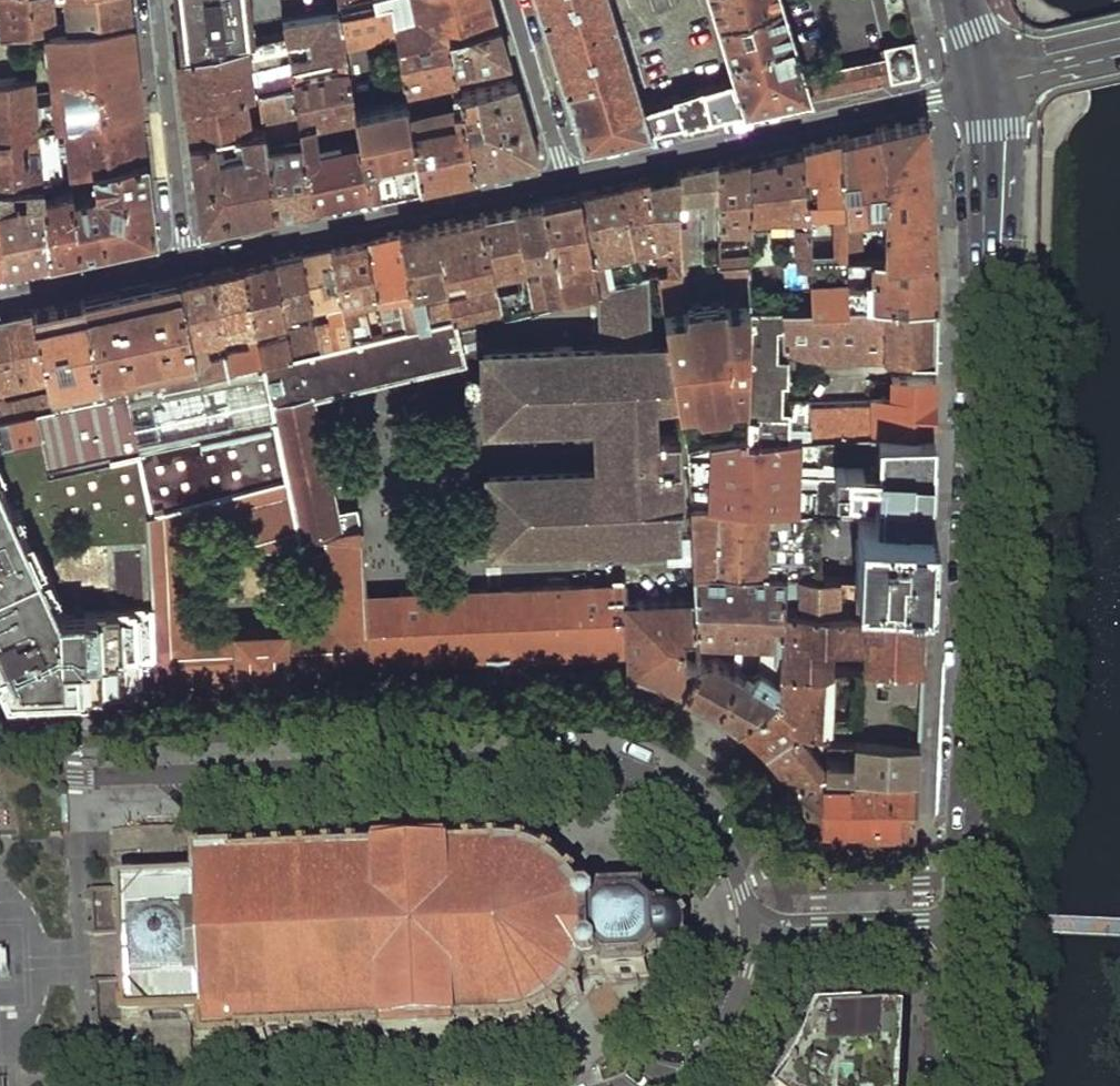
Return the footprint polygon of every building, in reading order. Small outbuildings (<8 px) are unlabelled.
[(29,0),(0,0),(0,27),(1,34),(31,30),(29,0)] [(184,54),(248,40),(244,0),(179,0),(181,17),(184,54)] [(341,12),(372,6),(371,0),(339,0),(341,12)] [(491,0),(371,0),(372,6),(390,3),(396,37),(398,44),(451,33),(498,23),(491,0)] [(576,130),(581,143),(652,129),(652,127),(689,119),(681,92),(644,104),(612,0),(536,0),(576,130)] [(733,76),(697,87),(705,116),(742,108),(743,110),(917,73),(921,68),(913,36),(887,43),(888,52),(806,71),(784,0),(709,0),(733,76)] [(341,12),(338,13),(343,47),(396,37),(390,3),(372,6),(341,12)] [(183,81),(186,106),(248,93),(255,91),(261,90),(293,84),(292,78),(291,69),(345,57),(343,47),(338,13),(283,24),(284,32),(248,40),(184,54),(181,55),(183,81)] [(31,30),(1,34),(0,34),(0,80),(35,76),(40,130),(141,104),(137,61),(132,17),(31,30)] [(509,59),(498,23),(451,33),(458,70),(509,59)] [(398,44),(406,93),(460,81),(458,70),(451,33),(398,44)] [(340,196),(367,190),(353,109),(347,67),(292,78),(293,84),(298,110),(301,129),(315,125),(344,119),(346,126),(350,126),(352,140),(319,147),(305,149),(314,202),(340,196)] [(35,76),(0,80),(0,136),(40,130),(35,76)] [(465,106),(476,167),(506,160),(538,153),(516,80),(462,92),(463,98),(465,106)] [(262,95),(264,117),(298,110),(293,84),(261,90),(262,95)] [(697,87),(681,92),(689,119),(697,118),(705,116),(697,87)] [(188,123),(190,139),(216,135),(235,133),(254,130),(248,93),(186,106),(188,123)] [(394,184),(420,179),(410,118),(406,98),(353,109),(367,190),(394,184)] [(144,129),(141,104),(40,130),(43,177),(60,173),(56,135),(64,133),(69,171),(147,155),(144,129)] [(476,167),(465,106),(410,118),(420,179),(448,173),(476,167)] [(839,133),(842,200),(845,253),(857,253),(856,208),(883,208),(886,253),(935,254),(931,193),(927,114),(882,124),(839,133)] [(305,149),(319,147),(315,125),(301,129),(303,136),(305,149)] [(239,218),(276,210),(268,143),(266,128),(254,130),(235,133),(235,139),(242,137),(244,149),(218,153),(216,135),(190,139),(195,183),(200,226),(239,218)] [(40,130),(0,136),(0,187),(10,186),(26,184),(44,183),(44,179),(43,177),(40,130)] [(802,141),(806,203),(829,202),(842,200),(839,133),(821,137),(802,141)] [(305,149),(303,136),(268,143),(276,210),(294,206),(314,202),(305,149)] [(749,153),(748,209),(793,208),(794,252),(810,252),(806,203),(802,141),(776,147),(749,153)] [(720,159),(719,193),(719,223),(748,221),(748,209),(749,153),(736,156),(720,159)] [(149,174),(147,155),(69,171),(70,175),(91,171),(93,192),(72,197),(72,190),(45,194),(49,257),(75,252),(127,241),(155,235),(149,174)] [(677,168),(678,196),(719,193),(720,159),(701,163),(677,168)] [(649,174),(657,238),(667,237),(679,235),(678,196),(677,168),(664,171),(649,174)] [(620,181),(633,246),(650,243),(657,242),(657,238),(649,174),(635,177),(620,181)] [(577,190),(596,284),(614,280),(612,256),(634,251),(633,246),(620,181),(601,185),(577,190)] [(44,183),(26,184),(26,196),(11,199),(10,186),(0,187),(0,221),(6,267),(27,262),(49,257),(45,194),(44,183)] [(543,197),(555,249),(559,267),(564,292),(596,284),(577,190),(562,193),(543,197)] [(515,203),(526,255),(538,253),(555,249),(543,197),(531,200),(515,203)] [(829,202),(831,253),(845,253),(842,200),(829,202)] [(481,211),(494,268),(495,274),(528,266),(526,255),(515,203),(500,207),(481,211)] [(435,221),(447,277),(494,268),(481,211),(459,216),(435,221)] [(400,228),(412,288),(415,303),(419,325),(454,317),(455,316),(453,306),(428,311),(425,294),(433,292),(431,284),(448,281),(447,277),(435,221),(419,224),(400,228)] [(365,236),(378,296),(412,288),(400,228),(384,232),(365,236)] [(719,233),(717,259),(747,255),(748,232),(719,233)] [(667,237),(668,256),(669,265),(679,263),(679,235),(667,237)] [(332,243),(345,307),(346,314),(352,340),(386,332),(381,311),(381,308),(375,309),(372,297),(378,296),(365,236),(348,239),(332,243)] [(302,249),(311,307),(333,302),(334,308),(345,307),(332,243),(316,246),(302,249)] [(633,246),(634,251),(634,255),(639,255),(650,252),(650,243),(633,246)] [(272,256),(284,312),(311,307),(302,249),(288,252),(272,256)] [(538,253),(542,271),(559,267),(555,249),(538,253)] [(810,252),(814,304),(848,304),(845,253),(831,253),(810,252)] [(874,253),(874,304),(937,303),(938,290),(935,254),(886,253),(874,253)] [(634,255),(637,274),(645,273),(645,259),(639,259),(639,255),(634,255)] [(670,342),(679,400),(746,390),(747,305),(747,255),(717,259),(714,259),(720,300),(690,304),(682,263),(679,263),(669,265),(661,268),(658,268),(670,342)] [(243,262),(256,327),(286,321),(285,318),(284,312),(272,256),(259,259),(243,262)] [(659,258),(661,268),(669,265),(668,256),(659,258)] [(652,259),(653,270),(658,268),(661,268),(659,258),(652,259)] [(211,269),(224,333),(256,327),(243,262),(230,265),(211,269)] [(495,274),(496,280),(498,289),(531,281),(530,274),(528,266),(495,274)] [(531,281),(535,298),(564,292),(559,267),(542,271),(530,274),(531,281)] [(180,275),(201,375),(230,369),(228,354),(210,356),(207,341),(224,337),(224,333),(211,269),(195,272),(180,275)] [(601,417),(603,465),(487,470),(490,546),(678,536),(677,507),(682,507),(677,435),(653,437),(651,402),(679,400),(670,342),(648,343),(645,273),(637,274),(614,280),(596,284),(598,344),(482,348),(485,422),(601,417)] [(82,297),(104,394),(104,397),(125,393),(137,446),(274,417),(263,361),(230,369),(201,375),(180,275),(158,280),(108,291),(82,297)] [(450,289),(453,306),(455,316),(502,306),(498,289),(496,280),(488,281),(490,289),(458,295),(457,289),(450,289)] [(498,289),(502,306),(535,298),(531,281),(498,289)] [(378,296),(381,308),(381,311),(415,303),(412,288),(378,296)] [(32,308),(45,375),(48,391),(51,404),(104,394),(82,297),(56,302),(32,308)] [(415,303),(381,311),(386,332),(419,325),(415,303)] [(782,322),(781,339),(806,358),(935,356),(937,303),(874,304),(848,304),(814,304),(782,305),(782,322)] [(746,390),(746,425),(746,436),(869,431),(869,396),(788,401),(776,411),(776,381),(781,382),(786,375),(785,363),(780,358),(773,358),(773,321),(782,322),(782,305),(747,305),(746,390)] [(45,375),(32,308),(7,313),(0,315),(0,385),(45,375)] [(314,321),(319,348),(352,340),(346,314),(314,321)] [(289,335),(294,354),(319,348),(314,321),(296,325),(294,316),(285,318),(286,321),(289,335)] [(263,361),(274,417),(287,479),(299,542),(341,531),(313,395),(461,359),(454,317),(419,325),(386,332),(352,340),(319,348),(294,354),(263,361)] [(260,345),(263,361),(294,354),(289,335),(259,341),(260,345)] [(207,341),(210,356),(228,354),(224,337),(207,341)] [(228,354),(230,369),(263,361),(260,345),(251,346),(252,350),(228,354)] [(869,396),(869,431),(931,428),(934,374),(890,374),(889,393),(878,393),(878,396),(869,396)] [(32,408),(51,404),(48,391),(3,400),(1,391),(0,391),(0,414),(32,408)] [(1,437),(36,429),(32,408),(0,414),(0,431),(1,437)] [(0,437),(0,673),(7,688),(82,685),(156,681),(150,511),(287,479),(274,417),(137,446),(44,465),(36,429),(1,437),(0,437)] [(686,442),(688,501),(790,505),(791,461),(846,464),(844,508),(859,509),(927,512),(931,428),(869,431),(746,436),(746,425),(686,442)] [(364,588),(360,527),(341,531),(299,542),(287,479),(150,511),(156,681),(264,677),(369,672),(369,658),(364,588)] [(688,501),(691,567),(818,574),(821,507),(790,505),(688,501)] [(859,509),(855,576),(924,580),(927,512),(859,509)] [(692,592),(695,653),(680,691),(689,695),(722,716),(738,726),(775,692),(777,664),(781,607),(922,612),(924,580),(855,576),(818,574),(691,567),(692,592)] [(364,588),(369,658),(405,657),(628,650),(630,673),(664,683),(680,691),(695,653),(692,592),(626,597),(623,579),(402,587),(364,588)] [(922,612),(781,607),(777,664),(822,669),(832,661),(849,662),(851,643),(859,643),(858,663),(920,667),(922,612)] [(851,643),(849,662),(858,663),(859,643),(851,643)] [(858,663),(853,733),(917,736),(920,667),(858,663)] [(777,664),(775,692),(794,719),(818,729),(822,669),(777,664)] [(738,726),(760,749),(794,719),(775,692),(738,726)] [(818,729),(794,719),(760,749),(788,783),(823,767),(823,732),(818,729)] [(917,736),(853,733),(823,732),(823,767),(915,771),(917,736)] [(788,783),(807,818),(814,832),(823,835),(905,832),(913,828),(915,771),(823,767),(788,783)] [(139,887),(85,889),(87,936),(126,934),(126,955),(127,977),(89,979),(92,1026),(147,1024),(169,1023),(190,1022),(202,1022),(204,1048),(215,1049),(244,1048),(245,1042),(386,1036),(387,1040),(459,1038),(459,1033),(510,1031),(520,1030),(530,1028),(541,1025),(551,1021),(560,1015),(566,1010),(573,1001),(579,991),(583,984),(587,974),(606,973),(606,976),(649,973),(648,966),(659,954),(666,955),(671,954),(676,953),(681,949),(684,946),(686,941),(687,937),(688,931),(687,926),(685,921),(681,916),(678,914),(673,912),(668,911),(664,911),(658,912),(647,900),(646,893),(603,895),(603,898),(585,898),(578,885),(572,875),(566,869),(557,861),(549,856),(542,853),(532,851),(521,848),(473,850),(452,851),(451,845),(378,848),(378,854),(236,862),(236,855),(208,856),(196,856),(196,885),(158,886),(139,887)] [(824,1021),(800,1075),(793,1085),(901,1085),(904,1018),(824,1021)]
